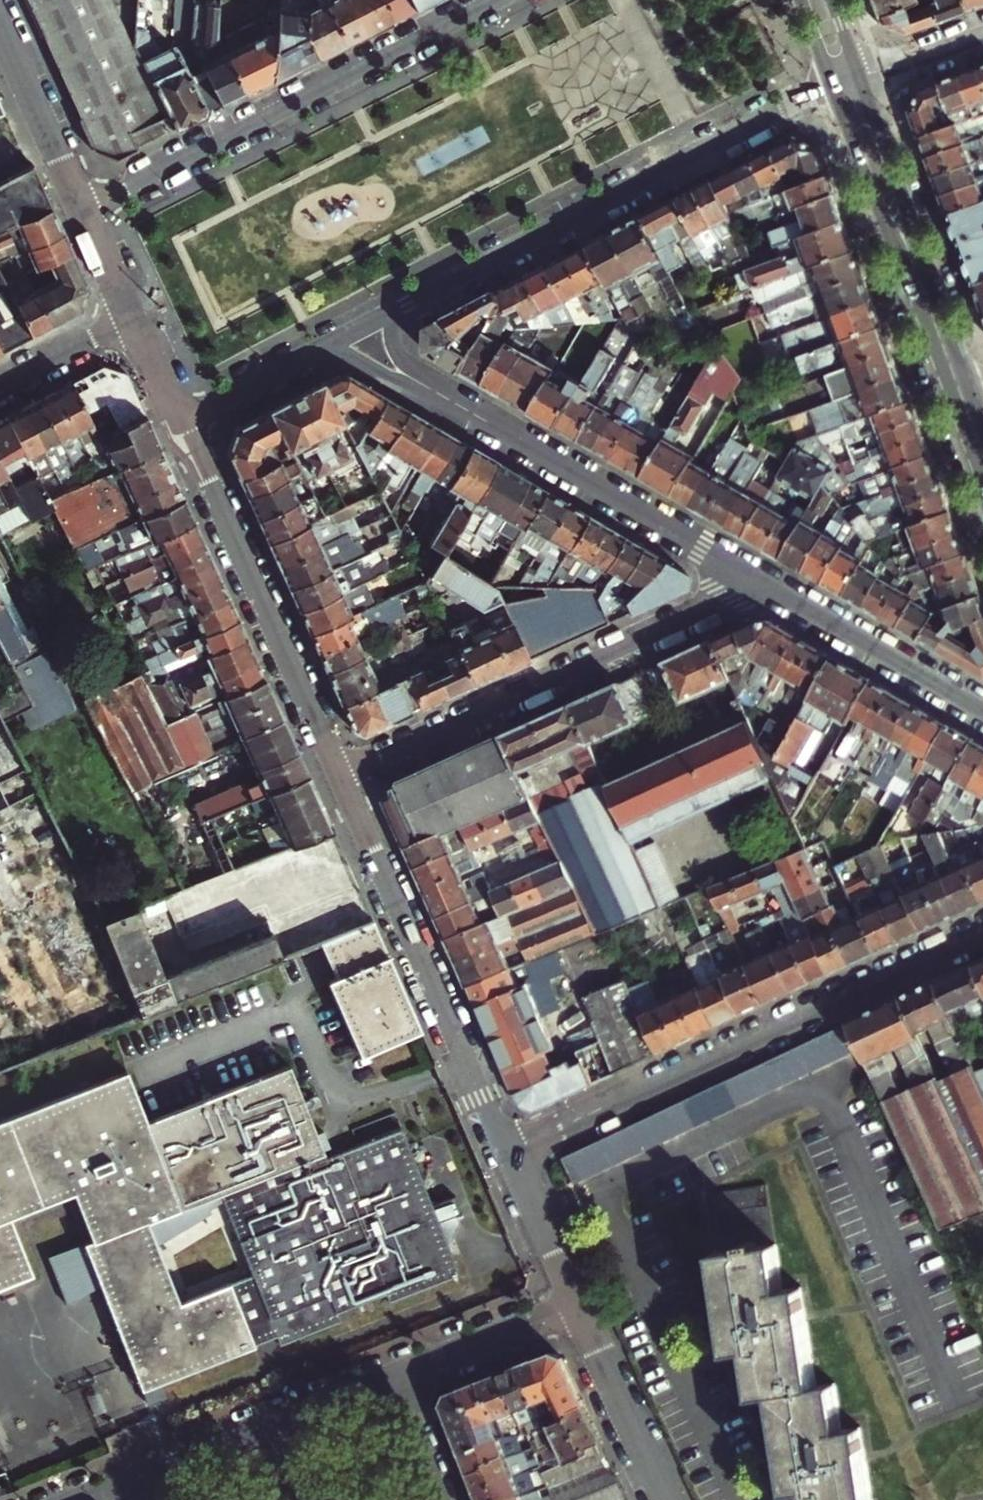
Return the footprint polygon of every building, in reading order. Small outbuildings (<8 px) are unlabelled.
[(137,0),(27,0),(94,150),(119,159),(139,149),(132,132),(171,114),(144,61),(136,44),(137,0)] [(222,0),(196,0),(192,45),(207,75),(223,106),(247,94),(219,39),(222,0)] [(281,11),(282,0),(267,0),(270,13),(219,39),(247,94),(275,79),(281,11)] [(325,0),(299,0),(305,12),(311,13),(309,35),(320,56),(347,43),(325,0)] [(352,0),(325,0),(347,43),(368,32),(352,0)] [(386,0),(352,0),(368,32),(395,18),(386,0)] [(395,18),(417,7),(413,0),(386,0),(395,18)] [(876,15),(915,0),(870,0),(876,15)] [(922,0),(915,0),(876,15),(879,24),(901,35),(931,24),(922,0)] [(956,0),(922,0),(931,24),(961,13),(956,0)] [(961,13),(982,5),(982,0),(956,0),(961,13)] [(305,12),(281,11),(275,79),(320,56),(309,35),(311,13),(305,12)] [(173,46),(144,61),(171,114),(179,128),(208,113),(192,83),(173,46)] [(979,69),(960,76),(976,119),(979,118),(982,116),(982,78),(979,69)] [(207,75),(192,83),(208,113),(223,106),(207,75)] [(960,76),(940,83),(947,101),(956,126),(976,119),(960,76)] [(921,139),(944,131),(935,106),(947,101),(940,83),(923,90),(911,112),(921,139)] [(956,126),(947,101),(935,106),(944,131),(956,126)] [(929,159),(982,139),(982,124),(981,125),(979,118),(976,119),(956,126),(944,131),(921,139),(929,159)] [(797,137),(772,151),(792,190),(829,176),(819,149),(797,137)] [(929,159),(935,177),(982,160),(982,139),(929,159)] [(792,190),(772,151),(754,160),(773,197),(792,190)] [(773,197),(754,160),(732,171),(749,205),(773,197)] [(942,196),(982,181),(982,160),(935,177),(942,196)] [(35,167),(0,185),(0,234),(53,207),(35,167)] [(732,171),(713,181),(729,213),(736,210),(749,205),(732,171)] [(829,176),(792,190),(773,197),(749,205),(736,210),(741,222),(759,216),(762,223),(783,215),(836,195),(829,176)] [(695,191),(721,241),(731,259),(733,264),(744,260),(742,256),(732,236),(738,232),(735,225),(729,213),(713,181),(695,191)] [(942,196),(949,215),(982,203),(982,181),(942,196)] [(678,199),(703,248),(715,270),(726,266),(724,263),(715,244),(721,241),(695,191),(678,199)] [(836,195),(783,215),(787,227),(744,243),(749,252),(751,257),(782,245),(845,221),(836,195)] [(678,199),(664,206),(682,241),(690,255),(703,248),(678,199)] [(959,241),(982,232),(982,203),(949,215),(959,241)] [(682,241),(664,206),(642,218),(672,274),(687,266),(676,244),(682,241)] [(18,259),(66,234),(53,207),(0,234),(0,269),(18,259)] [(736,210),(729,213),(735,225),(741,222),(736,210)] [(642,218),(614,233),(636,276),(640,284),(643,290),(656,283),(681,330),(685,337),(703,327),(692,312),(677,284),(672,274),(642,218)] [(856,251),(845,221),(782,245),(786,257),(738,276),(744,293),(755,289),(856,251)] [(966,260),(982,253),(982,232),(959,241),(966,260)] [(614,233),(588,246),(607,283),(626,319),(628,322),(641,315),(628,290),(624,282),(636,276),(614,233)] [(18,259),(28,278),(75,253),(66,234),(18,259)] [(568,257),(587,293),(598,314),(602,322),(607,321),(606,317),(613,313),(600,286),(607,283),(588,246),(568,257)] [(856,251),(755,289),(761,305),(798,291),(808,288),(811,297),(866,277),(856,251)] [(75,253),(28,278),(54,328),(82,313),(90,287),(75,253)] [(975,285),(982,282),(982,253),(966,260),(975,285)] [(579,298),(587,293),(568,257),(548,267),(577,324),(583,324),(596,322),(602,322),(598,314),(589,318),(579,298)] [(0,269),(0,272),(34,338),(54,328),(28,278),(18,259),(0,269)] [(677,284),(693,278),(687,266),(672,274),(677,284)] [(577,324),(548,267),(528,277),(546,313),(542,316),(544,320),(549,319),(553,327),(577,324)] [(4,354),(34,338),(0,272),(0,346),(4,354)] [(636,276),(624,282),(628,290),(640,284),(636,276)] [(546,313),(528,277),(497,293),(503,304),(511,319),(513,324),(517,330),(516,330),(529,329),(552,327),(553,327),(549,319),(544,320),(542,316),(546,313)] [(866,277),(811,297),(802,301),(781,308),(786,323),(818,312),(821,321),(875,301),(866,277)] [(982,307),(982,282),(975,285),(982,307)] [(653,292),(675,334),(681,330),(656,283),(643,290),(646,296),(653,292)] [(808,288),(798,291),(802,301),(811,297),(808,288)] [(477,304),(469,308),(488,329),(503,304),(497,293),(477,304)] [(825,338),(829,347),(884,327),(875,301),(821,321),(802,328),(808,344),(825,338)] [(488,329),(476,349),(462,374),(484,386),(506,347),(498,342),(511,319),(503,304),(488,329)] [(469,308),(443,321),(476,349),(488,329),(469,308)] [(427,354),(462,374),(476,349),(443,321),(429,328),(427,354)] [(556,429),(603,349),(613,333),(596,322),(583,324),(566,353),(574,358),(570,365),(574,368),(572,372),(569,377),(573,379),(567,388),(551,379),(531,414),(556,429)] [(552,327),(529,329),(527,333),(536,339),(533,344),(540,348),(543,343),(548,346),(552,327)] [(834,363),(838,372),(893,351),(884,327),(829,347),(799,358),(804,372),(804,373),(834,363)] [(484,386),(502,397),(527,354),(533,344),(536,339),(527,333),(518,349),(509,343),(506,347),(484,386)] [(721,414),(735,392),(742,380),(718,348),(690,397),(643,480),(673,497),(693,462),(696,457),(676,445),(682,433),(689,437),(707,406),(721,414)] [(556,429),(578,442),(596,411),(622,368),(625,362),(603,349),(556,429)] [(893,351),(838,372),(831,374),(841,400),(902,377),(893,351)] [(527,354),(502,397),(531,414),(551,379),(556,371),(527,354)] [(625,362),(622,368),(633,374),(639,363),(628,357),(625,362)] [(799,358),(787,363),(793,376),(804,372),(799,358)] [(610,461),(627,470),(655,421),(650,418),(678,370),(666,364),(660,375),(610,461)] [(572,372),(559,365),(556,371),(551,379),(567,388),(573,379),(569,377),(572,372)] [(104,368),(75,384),(90,413),(108,404),(122,429),(149,417),(128,375),(104,368)] [(578,442),(594,451),(622,402),(618,399),(633,374),(622,368),(596,411),(578,442)] [(628,406),(622,402),(594,451),(610,461),(660,375),(650,369),(628,406)] [(324,383),(358,450),(360,453),(364,450),(362,445),(368,433),(388,399),(349,376),(336,377),(324,383)] [(902,377),(841,400),(802,414),(807,427),(824,421),(825,424),(848,415),(852,424),(911,402),(902,377)] [(360,453),(358,450),(324,383),(300,396),(320,435),(314,438),(318,445),(315,447),(327,470),(335,466),(348,460),(367,498),(379,492),(370,475),(360,453)] [(90,413),(75,384),(59,392),(79,433),(86,445),(103,438),(90,413)] [(627,470),(643,480),(690,397),(679,390),(660,424),(655,421),(627,470)] [(59,392),(42,401),(63,441),(74,463),(85,457),(74,436),(79,433),(59,392)] [(300,396),(294,399),(314,438),(320,435),(300,396)] [(318,445),(314,438),(294,399),(270,411),(283,438),(289,449),(293,455),(297,464),(301,472),(313,495),(325,517),(337,512),(318,475),(326,471),(327,470),(315,447),(318,445)] [(388,399),(368,433),(381,440),(375,450),(366,454),(364,450),(360,453),(370,475),(408,411),(388,399)] [(63,441),(42,401),(25,409),(46,449),(57,471),(68,466),(57,444),(63,441)] [(911,402),(852,424),(817,437),(823,445),(840,466),(848,477),(858,473),(857,468),(861,466),(859,461),(855,463),(851,453),(849,446),(867,439),(918,420),(911,402)] [(46,449),(25,409),(8,418),(39,477),(40,480),(51,474),(41,452),(46,449)] [(228,452),(241,479),(279,461),(271,444),(283,438),(270,411),(237,429),(228,452)] [(408,411),(370,475),(379,492),(381,496),(389,481),(425,421),(408,411)] [(162,448),(149,417),(122,429),(103,438),(118,468),(162,448)] [(9,476),(19,471),(24,480),(14,485),(16,489),(39,477),(8,418),(0,422),(0,458),(9,476)] [(855,463),(859,461),(924,437),(918,420),(867,439),(870,446),(851,453),(855,463)] [(425,421),(389,481),(400,488),(413,466),(418,469),(441,430),(425,421)] [(414,509),(421,498),(456,439),(441,430),(418,469),(424,473),(406,504),(414,509)] [(673,497),(690,507),(723,450),(726,445),(727,443),(718,437),(712,448),(701,467),(693,462),(673,497)] [(796,489),(823,445),(817,437),(800,444),(779,479),(796,489)] [(924,437),(859,461),(861,466),(857,468),(858,473),(877,466),(879,474),(931,455),(924,437)] [(118,468),(103,438),(86,445),(93,460),(101,475),(118,468)] [(436,498),(441,501),(472,448),(456,439),(421,498),(432,505),(436,498)] [(701,467),(712,448),(704,443),(696,457),(693,462),(701,467)] [(690,507),(708,518),(739,466),(730,460),(735,451),(726,445),(723,450),(690,507)] [(840,466),(823,445),(796,489),(816,501),(825,484),(831,492),(846,487),(834,470),(840,466)] [(76,548),(186,499),(162,448),(118,468),(101,475),(84,483),(67,491),(50,499),(55,508),(76,548)] [(472,448),(441,501),(437,509),(447,515),(431,544),(445,553),(498,464),(472,448)] [(293,455),(289,449),(283,452),(286,458),(293,455)] [(744,457),(735,451),(730,460),(739,466),(744,457)] [(931,455),(879,474),(853,484),(851,485),(855,496),(839,502),(842,506),(844,509),(858,503),(938,474),(931,455)] [(22,500),(16,489),(14,485),(9,476),(0,458),(0,511),(22,500)] [(93,460),(76,467),(80,474),(84,483),(101,475),(93,460)] [(241,479),(248,497),(301,472),(297,464),(283,470),(279,461),(241,479)] [(708,518),(726,528),(754,480),(762,468),(763,466),(754,461),(748,472),(739,466),(708,518)] [(498,464),(445,553),(442,559),(491,583),(501,567),(469,548),(485,520),(483,519),(486,514),(503,523),(528,481),(498,464)] [(326,471),(331,481),(340,476),(335,466),(327,470),(326,471)] [(726,528),(744,539),(764,506),(755,500),(771,473),(762,468),(754,480),(726,528)] [(248,497),(259,519),(313,495),(301,472),(248,497)] [(67,491),(84,483),(80,474),(63,482),(67,491)] [(891,504),(894,512),(944,493),(938,474),(858,503),(863,509),(875,505),(877,509),(891,504)] [(16,489),(22,500),(32,520),(55,508),(50,499),(43,485),(40,480),(39,477),(16,489)] [(50,499),(67,491),(63,482),(61,478),(43,485),(50,499)] [(501,551),(508,555),(545,491),(528,481),(503,523),(514,530),(512,535),(504,535),(499,544),(493,540),(487,550),(493,553),(496,548),(501,551)] [(781,561),(803,573),(828,530),(830,526),(821,520),(835,497),(831,492),(825,484),(816,501),(809,513),(781,561)] [(846,487),(831,492),(835,497),(839,502),(855,496),(851,485),(846,487)] [(523,543),(538,552),(567,504),(545,491),(508,555),(501,567),(491,583),(497,586),(504,586),(514,568),(516,569),(519,563),(515,560),(520,552),(519,551),(523,543)] [(777,494),(772,491),(764,506),(744,539),(763,550),(765,551),(785,517),(783,516),(781,514),(785,507),(774,500),(777,494)] [(876,528),(883,537),(951,512),(944,493),(894,512),(897,520),(876,528)] [(269,543),(308,525),(301,510),(308,511),(315,507),(321,519),(325,517),(313,495),(259,519),(269,543)] [(196,523),(186,499),(76,548),(88,572),(97,568),(91,557),(109,549),(111,553),(118,550),(122,557),(144,547),(196,523)] [(32,520),(22,500),(0,511),(0,530),(2,535),(32,520)] [(553,577),(560,566),(588,516),(567,504),(538,552),(545,556),(534,576),(527,572),(518,586),(547,587),(553,577)] [(765,551),(781,561),(809,513),(793,504),(785,517),(765,551)] [(875,505),(863,509),(865,512),(871,520),(894,512),(891,504),(877,509),(875,505)] [(269,543),(280,566),(329,543),(372,524),(366,511),(316,534),(311,523),(308,525),(269,543)] [(856,525),(822,584),(842,596),(871,546),(869,543),(883,537),(876,528),(871,520),(865,512),(853,521),(856,525)] [(906,555),(960,535),(951,512),(883,537),(869,543),(871,546),(884,563),(891,560),(885,552),(902,545),(906,555)] [(894,512),(871,520),(876,528),(897,520),(894,512)] [(578,576),(579,574),(607,527),(588,516),(560,566),(564,568),(578,576)] [(803,573),(822,584),(856,525),(853,521),(849,517),(845,525),(838,536),(828,530),(803,573)] [(830,526),(828,530),(838,536),(845,525),(834,519),(830,526)] [(205,541),(196,523),(144,547),(147,553),(125,564),(125,566),(118,569),(123,579),(205,541)] [(596,585),(601,577),(624,537),(607,527),(579,574),(584,577),(596,585)] [(960,535),(906,555),(891,560),(884,563),(887,566),(896,579),(897,580),(967,554),(960,535)] [(598,595),(605,611),(643,548),(624,537),(601,577),(606,581),(598,595)] [(151,589),(213,561),(211,555),(205,541),(123,579),(127,587),(134,584),(135,586),(146,582),(149,590),(151,589)] [(290,589),(366,554),(367,554),(362,541),(334,554),(329,543),(280,566),(290,589)] [(842,596),(863,608),(887,566),(884,563),(871,546),(842,596)] [(496,548),(493,553),(498,556),(501,551),(496,548)] [(643,548),(605,611),(607,615),(626,602),(664,560),(643,548)] [(290,589),(301,612),(383,574),(389,571),(384,560),(371,566),(366,554),(290,589)] [(941,591),(943,590),(975,577),(967,554),(897,580),(900,582),(912,591),(938,582),(941,591)] [(429,581),(461,597),(481,607),(489,603),(502,597),(497,586),(491,583),(442,559),(429,581)] [(415,587),(424,583),(413,560),(399,566),(410,589),(415,587)] [(664,560),(626,602),(607,615),(610,622),(686,588),(686,573),(664,560)] [(222,580),(213,561),(151,589),(155,598),(158,604),(123,619),(126,624),(135,619),(141,617),(222,580)] [(560,566),(553,577),(558,580),(564,568),(560,566)] [(863,608),(879,618),(900,582),(897,580),(896,579),(887,566),(863,608)] [(104,582),(97,568),(88,572),(95,586),(104,582)] [(0,570),(0,593),(21,635),(30,631),(0,570)] [(389,587),(383,574),(301,612),(311,635),(351,616),(346,607),(389,587)] [(596,585),(584,577),(578,588),(594,588),(596,585)] [(942,615),(982,600),(982,598),(975,577),(943,590),(941,591),(920,598),(927,604),(942,615)] [(171,626),(231,599),(222,580),(141,617),(147,628),(168,620),(171,626)] [(879,618),(899,629),(914,603),(916,600),(920,598),(912,591),(900,582),(879,618)] [(423,606),(433,601),(424,583),(415,587),(423,606)] [(530,659),(610,622),(607,615),(605,611),(598,595),(595,588),(594,588),(578,588),(547,587),(518,586),(504,586),(497,586),(502,597),(530,659)] [(11,663),(30,653),(21,635),(0,593),(0,641),(11,663)] [(509,668),(530,659),(502,597),(489,603),(500,627),(492,631),(509,668)] [(158,604),(155,598),(121,614),(123,619),(158,604)] [(391,598),(351,616),(311,635),(319,653),(371,629),(369,623),(397,609),(391,598)] [(162,654),(239,619),(236,610),(231,599),(171,626),(174,634),(154,643),(159,655),(162,654)] [(942,615),(933,618),(920,641),(939,652),(951,632),(982,620),(982,600),(942,615)] [(429,626),(442,620),(433,601),(423,606),(421,607),(427,619),(429,626)] [(914,603),(899,629),(920,641),(933,618),(942,615),(927,604),(924,610),(914,603)] [(400,616),(397,609),(369,623),(371,629),(400,616)] [(400,616),(371,629),(375,637),(403,623),(400,616)] [(135,619),(126,624),(135,642),(144,638),(135,619)] [(202,644),(207,655),(248,637),(239,619),(162,654),(164,660),(169,658),(171,664),(200,651),(197,646),(202,644)] [(427,619),(411,627),(414,633),(429,626),(427,619)] [(757,620),(714,640),(733,681),(738,693),(778,626),(770,621),(757,620)] [(951,632),(939,652),(982,678),(982,620),(951,632)] [(319,653),(328,672),(407,636),(414,633),(411,627),(406,629),(403,623),(375,637),(371,629),(319,653)] [(509,668),(492,631),(471,640),(463,623),(448,630),(459,653),(474,684),(509,668)] [(778,626),(738,693),(755,703),(758,699),(752,695),(756,687),(762,691),(795,636),(778,626)] [(407,636),(328,672),(337,691),(389,668),(405,660),(403,654),(414,649),(407,636)] [(795,636),(762,691),(758,699),(755,703),(774,714),(777,708),(781,702),(786,693),(813,647),(795,636)] [(248,637),(207,655),(170,672),(177,688),(205,676),(209,684),(259,662),(248,637)] [(684,703),(733,681),(714,640),(650,669),(668,709),(683,702),(684,703)] [(830,656),(813,647),(786,693),(792,696),(787,705),(783,712),(777,708),(774,714),(790,723),(830,656)] [(448,697),(474,684),(459,653),(433,664),(448,697)] [(813,774),(801,767),(791,761),(811,726),(822,732),(833,712),(842,717),(845,719),(868,679),(865,677),(830,656),(790,723),(774,714),(759,739),(769,762),(778,780),(791,810),(813,774)] [(266,678),(259,662),(209,684),(180,697),(183,702),(190,699),(192,703),(221,691),(224,697),(266,678)] [(337,691),(343,705),(406,677),(424,669),(421,663),(413,667),(411,663),(391,673),(389,668),(337,691)] [(421,709),(448,697),(433,664),(424,669),(406,677),(421,709)] [(161,666),(86,699),(134,792),(153,784),(215,756),(213,750),(203,730),(199,721),(196,713),(169,725),(149,681),(164,674),(161,666)] [(572,705),(591,746),(639,724),(639,722),(654,715),(636,676),(572,705)] [(364,735),(421,709),(406,677),(343,705),(354,730),(364,735)] [(275,698),(266,678),(224,697),(195,710),(196,713),(199,721),(228,708),(232,717),(275,698)] [(894,693),(868,679),(845,719),(850,722),(835,750),(839,752),(835,758),(840,761),(844,755),(849,758),(854,761),(857,756),(865,743),(894,693)] [(752,695),(758,699),(762,691),(756,687),(752,695)] [(26,691),(0,705),(0,712),(6,723),(35,708),(26,691)] [(741,700),(745,708),(748,715),(755,703),(738,693),(741,700)] [(792,696),(786,693),(781,702),(787,705),(792,696)] [(894,693),(865,743),(871,747),(863,760),(857,756),(854,761),(860,764),(871,771),(881,753),(911,703),(894,693)] [(203,730),(213,750),(242,737),(284,719),(275,698),(232,717),(203,730)] [(739,710),(745,708),(741,700),(736,703),(739,710)] [(911,703),(881,753),(888,757),(878,775),(883,778),(888,781),(889,781),(891,776),(899,763),(928,713),(911,703)] [(591,746),(572,705),(503,736),(530,796),(540,817),(552,841),(575,888),(598,934),(664,908),(639,852),(636,846),(628,828),(609,786),(603,772),(599,765),(591,746)] [(28,768),(6,723),(0,712),(0,782),(28,768)] [(945,723),(928,713),(899,763),(905,767),(897,780),(891,776),(889,781),(893,784),(906,791),(919,769),(945,723)] [(284,719),(242,737),(263,780),(249,787),(248,784),(196,805),(201,819),(210,815),(309,775),(284,719)] [(609,786),(628,828),(769,762),(759,739),(751,722),(609,786)] [(945,723),(919,769),(924,772),(904,807),(926,820),(930,815),(948,783),(974,740),(945,723)] [(801,767),(822,732),(811,726),(791,761),(801,767)] [(386,802),(406,848),(463,824),(485,815),(507,805),(530,796),(503,736),(391,787),(386,802)] [(948,783),(930,815),(939,820),(944,813),(946,815),(956,796),(963,800),(982,766),(982,745),(974,740),(948,783)] [(816,769),(825,753),(820,749),(810,765),(816,769)] [(846,764),(849,758),(844,755),(840,761),(846,764)] [(860,764),(854,761),(849,758),(846,764),(856,770),(860,764)] [(599,765),(603,772),(608,770),(605,762),(599,765)] [(628,828),(636,846),(778,780),(769,762),(628,828)] [(899,763),(891,776),(897,780),(905,767),(899,763)] [(978,809),(982,801),(982,766),(963,800),(952,818),(960,823),(971,805),(978,809)] [(322,804),(309,775),(210,815),(217,831),(259,814),(264,827),(322,804)] [(885,786),(888,781),(883,778),(880,783),(885,786)] [(885,786),(886,787),(890,789),(893,784),(889,781),(888,781),(885,786)] [(507,805),(518,831),(535,824),(538,829),(534,831),(540,846),(552,841),(540,817),(530,796),(507,805)] [(876,804),(862,796),(841,831),(856,839),(876,804)] [(978,809),(969,826),(973,825),(982,823),(982,801),(978,809)] [(334,831),(322,804),(264,827),(269,840),(228,857),(234,870),(249,864),(334,831)] [(507,805),(485,815),(496,841),(518,831),(507,805)] [(228,857),(223,843),(217,831),(210,815),(201,819),(200,819),(222,875),(234,870),(228,857)] [(485,815),(463,824),(468,835),(472,845),(475,850),(496,841),(485,815)] [(463,824),(406,848),(416,869),(453,853),(449,844),(468,835),(463,824)] [(977,834),(973,825),(969,826),(961,827),(954,829),(960,841),(955,843),(959,852),(982,904),(982,847),(977,834)] [(948,830),(955,843),(960,841),(954,829),(948,830)] [(826,830),(826,839),(826,842),(831,852),(838,837),(838,836),(826,830)] [(959,852),(952,855),(948,846),(940,831),(926,834),(964,914),(982,905),(982,904),(959,852)] [(964,914),(926,834),(918,835),(904,839),(915,863),(926,887),(943,923),(964,914)] [(449,844),(453,853),(472,845),(468,835),(449,844)] [(851,844),(838,837),(831,852),(834,859),(841,853),(851,844)] [(522,838),(499,848),(505,861),(508,860),(527,851),(522,838)] [(540,846),(543,851),(546,859),(552,857),(555,864),(537,872),(548,898),(575,888),(552,841),(540,846)] [(535,842),(526,846),(528,851),(538,847),(535,842)] [(789,881),(817,868),(835,861),(834,859),(831,852),(826,842),(809,849),(779,861),(789,881)] [(664,908),(683,900),(657,843),(639,852),(664,908)] [(955,843),(948,846),(952,855),(959,852),(955,843)] [(416,869),(425,890),(462,873),(458,863),(471,857),(477,855),(475,850),(472,845),(453,853),(416,869)] [(538,847),(528,851),(527,851),(530,856),(543,851),(540,846),(538,847)] [(527,851),(508,860),(511,865),(530,856),(527,851)] [(876,890),(901,943),(923,933),(900,883),(889,888),(872,852),(861,857),(876,890)] [(834,859),(835,861),(838,868),(846,864),(841,853),(834,859)] [(871,892),(876,890),(861,857),(846,864),(838,868),(843,879),(853,900),(871,892)] [(505,861),(496,865),(498,870),(508,866),(505,861)] [(767,891),(781,885),(789,881),(779,861),(757,870),(767,891)] [(943,923),(926,887),(915,863),(909,866),(912,872),(898,879),(900,883),(923,933),(943,923)] [(826,887),(817,868),(789,881),(793,890),(797,900),(826,887)] [(757,870),(734,879),(745,901),(767,891),(757,870)] [(548,898),(537,872),(515,882),(526,908),(548,898)] [(462,873),(425,890),(427,894),(438,918),(494,894),(493,892),(489,882),(483,885),(481,880),(487,877),(485,873),(466,881),(464,877),(462,873)] [(745,901),(734,879),(713,888),(724,911),(731,907),(745,901)] [(793,890),(789,881),(781,885),(783,894),(793,890)] [(493,892),(494,894),(504,916),(516,912),(526,908),(515,882),(493,892)] [(826,887),(797,900),(802,911),(806,919),(826,910),(834,906),(826,887)] [(516,933),(455,958),(469,987),(512,969),(507,959),(525,952),(529,962),(538,959),(568,946),(598,934),(575,888),(548,898),(526,908),(516,912),(525,934),(518,937),(516,933)] [(783,894),(782,895),(792,916),(802,911),(797,900),(793,890),(783,894)] [(896,945),(901,943),(876,890),(871,892),(853,900),(861,917),(878,954),(896,945)] [(447,939),(504,916),(494,894),(438,918),(447,939)] [(834,906),(826,910),(851,966),(871,957),(874,955),(878,954),(861,917),(857,918),(843,925),(834,906)] [(739,926),(731,907),(724,911),(729,922),(732,929),(739,926)] [(106,920),(112,932),(144,1013),(285,957),(276,933),(166,976),(139,908),(106,920)] [(624,933),(641,927),(663,975),(670,972),(678,968),(682,966),(689,963),(687,960),(664,908),(598,934),(568,946),(538,959),(544,973),(590,955),(595,964),(630,947),(624,933)] [(806,919),(807,922),(832,975),(851,966),(826,910),(806,919)] [(516,912),(504,916),(447,939),(455,958),(516,933),(518,937),(525,934),(516,912)] [(778,914),(766,920),(769,926),(772,925),(781,921),(778,914)] [(745,923),(750,935),(763,929),(760,922),(758,917),(745,923)] [(788,917),(783,920),(788,931),(794,928),(788,917)] [(763,929),(769,926),(766,920),(760,922),(763,929)] [(324,942),(331,960),(338,977),(330,981),(361,1056),(422,1030),(375,922),(324,942)] [(832,975),(807,922),(794,928),(788,931),(788,932),(812,984),(832,975)] [(769,926),(763,929),(793,993),(812,984),(788,932),(778,937),(772,925),(769,926)] [(712,929),(703,933),(705,937),(706,939),(715,936),(712,929)] [(793,993),(763,929),(750,935),(761,959),(754,963),(748,965),(767,1005),(772,1003),(793,993)] [(711,949),(714,958),(741,1017),(767,1005),(748,965),(740,946),(728,950),(721,934),(715,936),(706,939),(711,949)] [(700,939),(706,952),(711,949),(706,939),(705,937),(700,939)] [(689,963),(700,987),(719,1028),(741,1017),(714,958),(711,949),(706,952),(687,960),(689,963)] [(530,985),(520,989),(477,1007),(492,1039),(555,1012),(541,981),(546,978),(544,973),(538,959),(529,962),(527,963),(530,970),(524,973),(530,985)] [(969,966),(982,997),(982,959),(969,966)] [(521,966),(524,973),(530,970),(527,963),(521,966)] [(689,963),(682,966),(693,990),(700,987),(689,963)] [(512,969),(520,989),(530,985),(524,973),(521,966),(512,969)] [(969,966),(935,982),(953,1023),(982,1012),(982,997),(969,966)] [(579,976),(588,998),(611,988),(602,967),(579,976)] [(678,968),(670,972),(672,978),(681,974),(678,968)] [(512,969),(469,987),(477,1007),(520,989),(512,969)] [(663,975),(662,976),(673,999),(681,996),(672,978),(670,972),(663,975)] [(658,977),(650,981),(653,988),(661,984),(658,977)] [(914,991),(930,1028),(918,1034),(936,1073),(919,1081),(915,1082),(908,1086),(882,1098),(943,1228),(982,1213),(982,1090),(975,1072),(953,1023),(935,982),(914,991)] [(580,1001),(588,1018),(633,997),(630,991),(626,992),(621,984),(611,988),(588,998),(580,1001)] [(700,987),(693,990),(681,996),(699,1037),(719,1028),(700,987)] [(930,1028),(914,991),(847,1022),(848,1024),(860,1050),(864,1058),(889,1046),(896,1043),(905,1063),(909,1061),(919,1081),(936,1073),(918,1034),(930,1028)] [(556,1001),(560,1010),(577,1003),(573,994),(556,1001)] [(673,999),(660,1005),(679,1046),(699,1037),(681,996),(673,999)] [(633,997),(588,1018),(594,1033),(640,1012),(633,997)] [(492,1039),(507,1073),(572,1045),(595,1035),(594,1033),(588,1018),(580,1001),(577,1003),(560,1010),(555,1012),(492,1039)] [(640,1014),(646,1026),(648,1029),(653,1040),(660,1055),(679,1046),(660,1005),(640,1014)] [(640,1012),(594,1033),(595,1035),(601,1046),(646,1026),(640,1014),(640,1012)] [(576,1183),(676,1136),(689,1131),(860,1050),(848,1024),(563,1157),(576,1183)] [(646,1026),(601,1046),(608,1061),(653,1040),(648,1029),(646,1026)] [(653,1040),(608,1061),(615,1076),(660,1055),(653,1040)] [(572,1045),(507,1073),(522,1107),(536,1113),(595,1086),(585,1063),(581,1065),(572,1045)] [(908,1086),(889,1046),(864,1058),(882,1098),(908,1086)] [(909,1061),(905,1063),(915,1082),(919,1081),(909,1061)] [(440,1223),(463,1214),(455,1196),(433,1205),(402,1128),(327,1158),(290,1063),(149,1118),(129,1068),(0,1119),(0,1292),(34,1278),(12,1221),(75,1196),(93,1241),(49,1258),(68,1304),(101,1286),(142,1391),(148,1406),(167,1398),(162,1383),(278,1338),(280,1345),(343,1320),(341,1312),(387,1294),(390,1302),(460,1275),(440,1223)] [(975,1072),(982,1090),(982,1069),(975,1072)] [(860,1424),(842,1426),(836,1384),(817,1386),(804,1288),(784,1290),(770,1187),(713,1195),(721,1254),(717,1255),(730,1354),(749,1351),(756,1399),(774,1396),(787,1494),(806,1491),(808,1499),(871,1499),(860,1424)] [(18,1303),(0,1310),(0,1347),(30,1335),(18,1303)] [(553,1353),(538,1359),(558,1410),(562,1421),(570,1417),(568,1413),(586,1403),(566,1359),(553,1353)] [(558,1410),(538,1359),(519,1367),(527,1386),(531,1384),(544,1417),(553,1413),(558,1410)] [(527,1386),(519,1367),(499,1375),(507,1393),(513,1391),(526,1424),(530,1435),(535,1433),(531,1423),(544,1417),(531,1384),(527,1386)] [(499,1375),(481,1383),(488,1400),(492,1399),(505,1432),(520,1426),(526,1424),(513,1391),(507,1393),(499,1375)] [(481,1383),(464,1389),(478,1427),(485,1425),(490,1438),(505,1432),(492,1399),(488,1400),(481,1383)] [(449,1395),(445,1405),(464,1454),(478,1448),(477,1443),(481,1442),(479,1437),(482,1436),(478,1427),(464,1389),(449,1395)] [(562,1421),(557,1423),(548,1427),(536,1433),(539,1440),(533,1442),(533,1443),(538,1455),(547,1451),(579,1436),(577,1431),(595,1423),(586,1403),(568,1413),(570,1417),(562,1421)] [(558,1410),(553,1413),(557,1423),(562,1421),(558,1410)] [(548,1427),(544,1417),(531,1423),(535,1433),(536,1433),(548,1427)] [(587,1450),(604,1442),(595,1423),(577,1431),(579,1436),(547,1451),(550,1460),(541,1464),(546,1475),(588,1455),(587,1450)] [(526,1424),(520,1426),(528,1446),(533,1443),(533,1442),(530,1435),(526,1424)] [(485,1425),(478,1427),(482,1436),(479,1437),(481,1442),(490,1438),(485,1425)] [(520,1426),(505,1432),(490,1438),(481,1442),(477,1443),(478,1448),(464,1454),(471,1473),(490,1466),(489,1462),(528,1446),(520,1426)] [(604,1442),(587,1450),(588,1455),(546,1475),(546,1477),(549,1483),(554,1497),(555,1499),(631,1499),(604,1442)] [(496,1481),(535,1465),(528,1446),(489,1462),(490,1466),(471,1473),(479,1493),(497,1485),(496,1481)] [(544,1485),(549,1483),(546,1477),(541,1479),(535,1465),(496,1481),(497,1485),(479,1493),(482,1499),(506,1499),(544,1485)] [(0,1475),(0,1496),(11,1492),(4,1474),(0,1475)] [(544,1485),(506,1499),(555,1499),(554,1497),(549,1499),(544,1485)]
